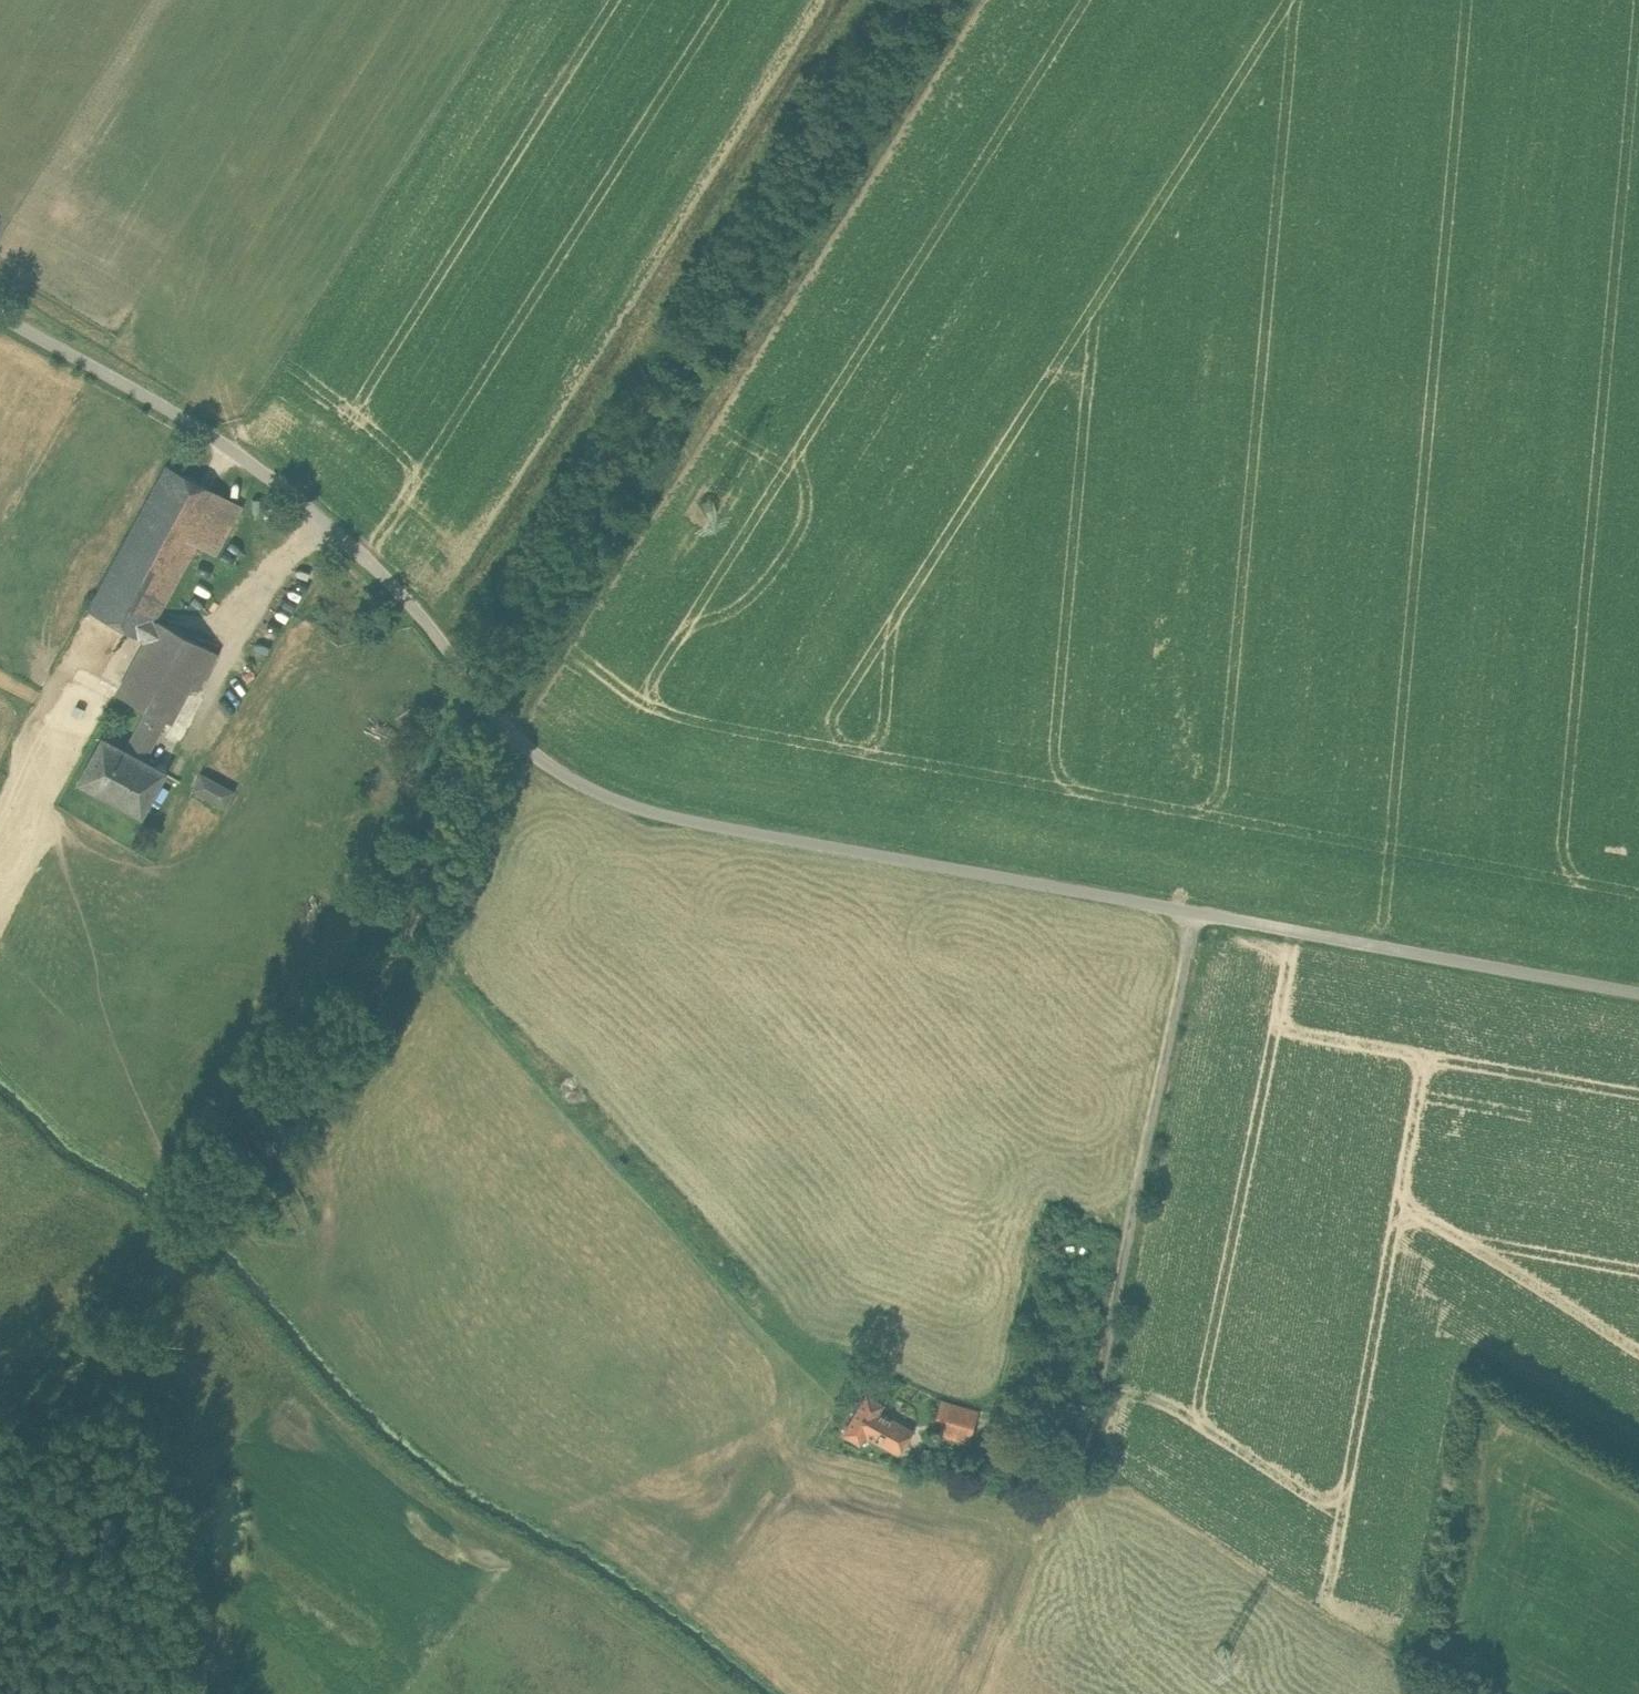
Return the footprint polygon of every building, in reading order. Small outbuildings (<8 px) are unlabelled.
[(166,464),(88,609),(145,640),(155,620),(196,544),(223,494),(166,464)] [(223,494),(196,544),(216,554),(242,505),(223,494)] [(217,652),(158,619),(157,620),(155,620),(145,640),(146,640),(138,655),(190,684),(197,688),(217,652)] [(190,684),(138,655),(117,692),(167,720),(170,721),(190,684)] [(124,749),(102,737),(79,781),(141,814),(165,771),(145,760),(167,720),(146,708),(124,749)] [(233,790),(201,773),(193,788),(225,806),(233,790)] [(883,1403),(866,1393),(843,1431),(860,1441),(864,1433),(898,1452),(912,1429),(878,1410),(883,1403)] [(977,1410),(941,1399),(932,1430),(968,1441),(977,1410)]
